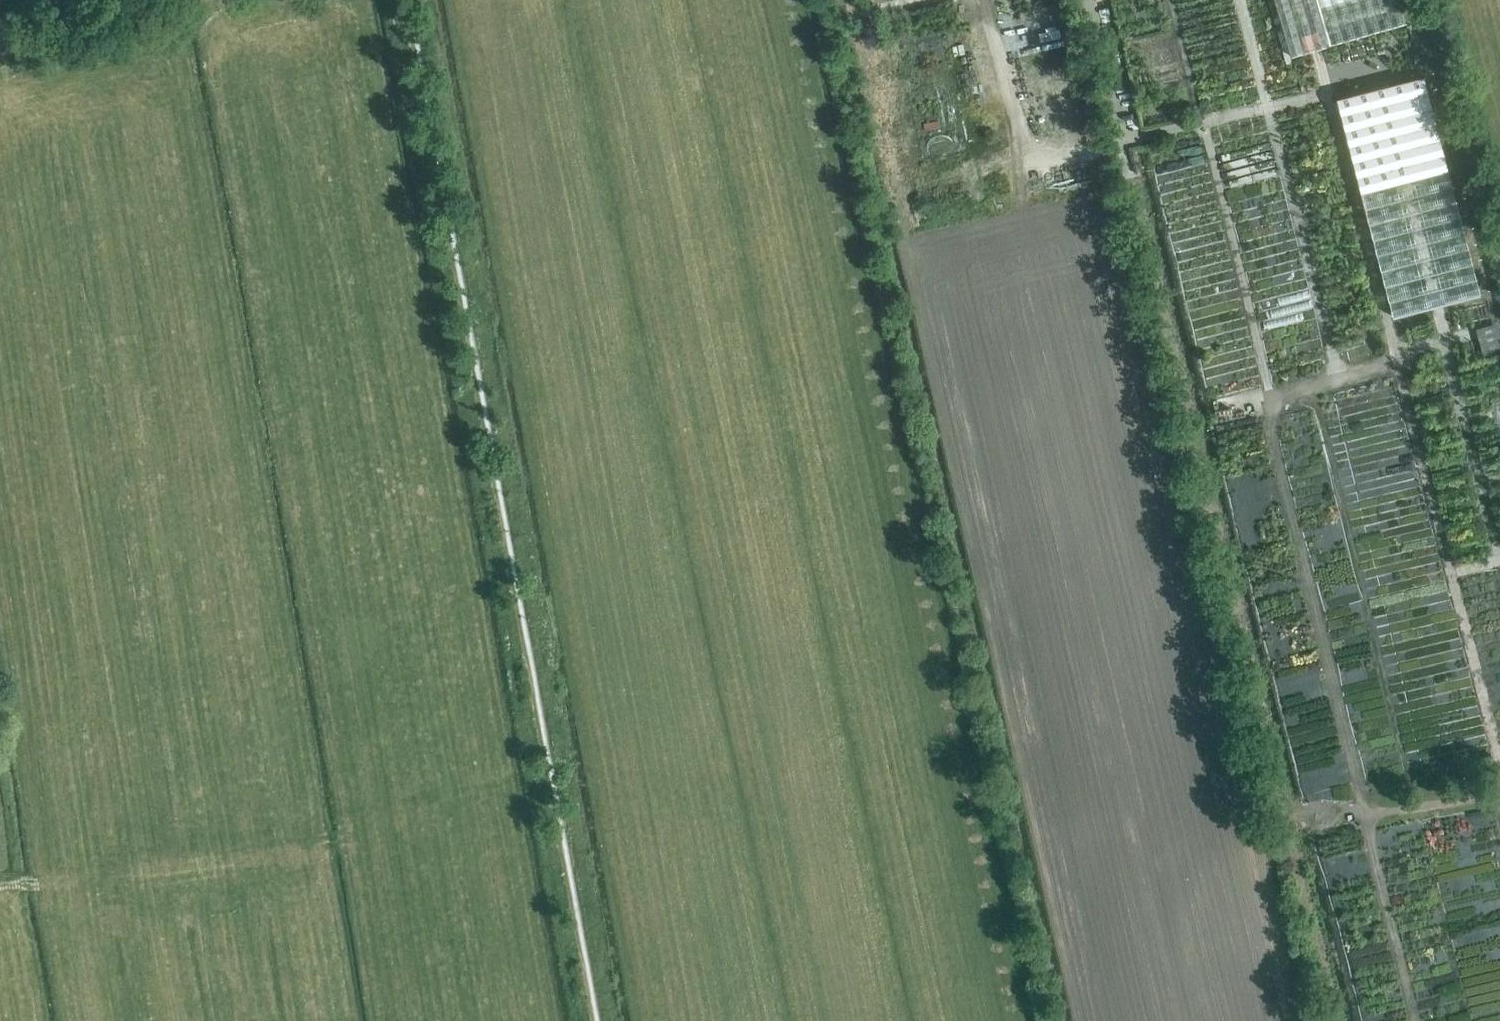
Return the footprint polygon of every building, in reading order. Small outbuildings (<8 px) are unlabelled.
[(1405,24),(1399,0),(1274,0),(1291,57),(1405,24)] [(1425,77),(1337,100),(1392,318),(1481,295),(1425,77)] [(1479,327),(1486,353),(1499,350),(1499,321),(1479,327)]
